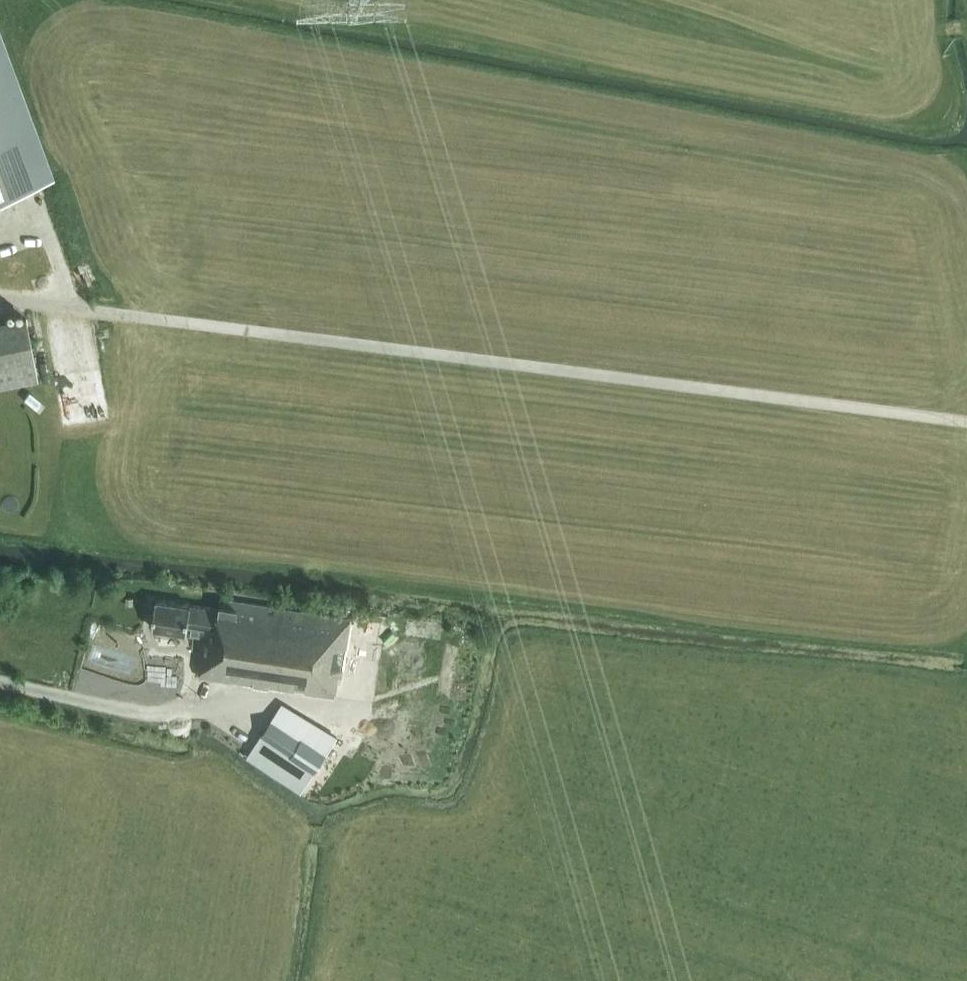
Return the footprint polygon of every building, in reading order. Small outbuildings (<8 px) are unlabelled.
[(48,179),(0,47),(0,197),(48,179)] [(0,323),(0,386),(37,379),(26,318),(0,323)] [(341,677),(350,618),(220,598),(218,609),(156,600),(152,627),(204,635),(198,676),(335,697),(338,677),(341,677)] [(329,732),(282,702),(250,750),(309,788),(319,772),(309,766),(329,732)]
